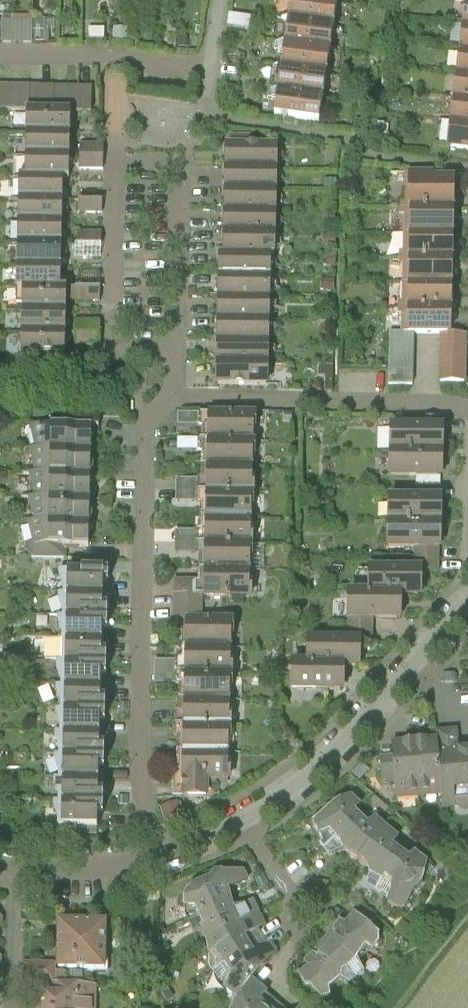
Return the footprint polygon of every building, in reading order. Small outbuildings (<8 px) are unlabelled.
[(288,24),(333,30),(336,5),(301,0),(291,0),(288,24)] [(4,14),(4,40),(49,40),(50,15),(4,14)] [(288,24),(284,48),(329,55),(333,30),(288,24)] [(460,52),(467,53),(467,29),(462,28),(460,52)] [(284,48),(281,73),(326,80),(329,55),(284,48)] [(457,76),(467,77),(467,53),(460,52),(457,76)] [(281,73),(277,98),(322,105),(326,80),(281,73)] [(454,100),(467,101),(467,77),(457,76),(454,100)] [(0,83),(0,109),(98,112),(98,86),(0,83)] [(277,98),(274,123),(319,130),(322,105),(277,98)] [(451,123),(467,126),(467,101),(454,100),(451,123)] [(27,114),(26,136),(70,137),(71,115),(27,114)] [(448,147),(467,150),(467,126),(451,123),(448,147)] [(26,136),(26,157),(70,158),(70,137),(26,136)] [(104,143),(81,143),(81,171),(104,171),(104,143)] [(225,148),(224,169),(280,172),(281,151),(225,148)] [(26,157),(25,179),(62,180),(69,180),(70,158),(26,157)] [(224,169),(223,190),(279,193),(280,172),(224,169)] [(61,202),(62,180),(25,179),(20,179),(19,201),(61,202)] [(408,185),(408,209),(454,210),(455,186),(408,185)] [(223,190),(222,212),(277,215),(279,193),(223,190)] [(103,199),(80,199),(80,215),(103,215),(103,199)] [(61,224),(61,202),(19,201),(19,223),(61,224)] [(408,209),(407,234),(454,234),(454,210),(408,209)] [(222,212),(220,233),(276,236),(277,215),(222,212)] [(60,246),(61,224),(19,223),(18,245),(60,246)] [(101,230),(77,230),(77,244),(101,244),(101,230)] [(220,233),(219,255),(275,258),(276,236),(220,233)] [(407,234),(407,258),(453,259),(454,234),(407,234)] [(60,268),(60,246),(18,245),(18,267),(60,268)] [(219,255),(218,276),(274,279),(275,258),(219,255)] [(407,258),(406,282),(453,283),(453,259),(407,258)] [(59,290),(60,268),(18,267),(17,289),(24,289),(59,290)] [(218,276),(217,297),(273,300),(274,279),(218,276)] [(406,282),(406,306),(452,307),(453,283),(406,282)] [(101,288),(68,288),(68,303),(101,302),(101,288)] [(24,289),(24,310),(67,311),(68,290),(59,290),(24,289)] [(217,297),(216,319),(272,322),(273,300),(217,297)] [(406,306),(405,331),(452,332),(452,307),(406,306)] [(24,310),(23,332),(67,333),(67,311),(24,310)] [(100,319),(76,319),(77,347),(100,347),(100,319)] [(216,319),(215,340),(271,343),(272,322),(216,319)] [(23,332),(23,354),(66,355),(67,333),(23,332)] [(215,340),(214,362),(269,365),(271,343),(215,340)] [(214,362),(212,383),(268,386),(269,365),(214,362)] [(205,410),(205,437),(253,438),(253,411),(205,410)] [(441,446),(441,419),(389,419),(389,447),(441,446)] [(50,426),(50,450),(92,451),(92,426),(50,426)] [(205,437),(204,464),(252,464),(253,438),(205,437)] [(441,473),(441,446),(389,447),(389,474),(441,473)] [(50,450),(50,474),(92,475),(92,451),(50,450)] [(204,464),(204,490),(252,491),(252,464),(204,464)] [(50,474),(50,499),(91,499),(92,475),(50,474)] [(204,490),(204,517),(252,518),(252,491),(204,490)] [(440,522),(440,495),(387,495),(388,522),(440,522)] [(50,499),(49,523),(91,524),(91,499),(50,499)] [(204,517),(203,544),(251,544),(252,518),(204,517)] [(440,549),(440,522),(388,522),(388,549),(440,549)] [(49,523),(49,548),(91,548),(91,524),(49,523)] [(203,544),(203,571),(251,571),(251,544),(203,544)] [(421,591),(421,564),(368,564),(368,591),(399,591),(421,591)] [(62,571),(62,594),(104,595),(104,572),(62,571)] [(203,571),(203,597),(251,598),(251,571),(203,571)] [(399,617),(399,591),(368,591),(347,592),(347,618),(399,617)] [(62,594),(61,617),(103,618),(104,595),(62,594)] [(61,617),(61,640),(103,641),(103,618),(61,617)] [(183,618),(182,643),(233,645),(234,620),(183,618)] [(360,664),(360,636),(307,637),(308,664),(338,664),(360,664)] [(61,640),(60,663),(102,664),(103,641),(61,640)] [(182,643),(181,668),(232,670),(233,645),(182,643)] [(60,663),(60,686),(102,687),(102,664),(60,663)] [(339,690),(338,664),(308,664),(286,664),(286,690),(339,690)] [(181,668),(180,693),(231,695),(232,670),(181,668)] [(456,673),(441,673),(442,683),(456,682),(456,673)] [(60,686),(59,708),(101,709),(102,687),(60,686)] [(180,693),(179,718),(230,720),(231,695),(180,693)] [(59,708),(59,731),(101,732),(101,709),(59,708)] [(179,718),(178,743),(229,745),(230,720),(179,718)] [(437,741),(441,794),(442,794),(443,809),(458,808),(461,811),(467,810),(467,748),(458,749),(457,731),(455,729),(436,730),(437,741)] [(59,731),(58,754),(100,755),(101,732),(59,731)] [(437,741),(415,742),(419,790),(419,796),(441,794),(437,741)] [(396,798),(419,796),(419,790),(415,742),(392,744),(393,756),(395,780),(396,798)] [(178,743),(177,768),(228,770),(229,745),(178,743)] [(58,754),(58,777),(100,778),(100,755),(58,754)] [(393,756),(381,757),(383,781),(395,780),(393,756)] [(58,777),(57,800),(99,801),(100,778),(58,777)] [(369,872),(369,874),(366,885),(380,895),(382,892),(385,894),(385,895),(389,898),(389,899),(388,901),(387,903),(390,904),(398,908),(397,909),(399,909),(400,909),(401,909),(403,908),(404,907),(405,906),(417,879),(423,881),(427,864),(413,853),(408,859),(392,847),(398,838),(375,818),(367,825),(354,812),(360,806),(349,796),(334,803),(335,808),(317,820),(311,822),(312,826),(313,826),(316,833),(317,836),(319,835),(320,838),(321,838),(323,841),(320,844),(329,855),(345,850),(348,852),(350,854),(353,856),(356,858),(363,861),(365,862),(366,863),(368,865),(369,867),(369,869),(369,872)] [(57,800),(57,823),(99,824),(99,801),(57,800)] [(189,921),(228,903),(223,892),(239,884),(247,880),(242,870),(232,871),(232,870),(215,873),(216,878),(192,887),(191,888),(190,888),(189,889),(187,891),(186,892),(185,894),(184,903),(184,904),(184,906),(186,907),(186,914),(189,921)] [(329,881),(315,879),(314,889),(328,891),(329,881)] [(228,903),(189,921),(193,931),(201,929),(204,935),(205,938),(206,940),(258,913),(252,901),(244,904),(231,909),(228,903)] [(364,906),(356,915),(369,926),(377,917),(364,906)] [(258,913),(206,940),(208,954),(208,966),(212,972),(237,955),(236,954),(248,946),(243,938),(257,929),(264,924),(258,913)] [(339,920),(332,930),(336,935),(318,956),(312,953),(304,962),(308,967),(300,974),(299,973),(299,974),(298,975),(305,987),(309,987),(319,998),(320,1000),(329,997),(328,989),(340,980),(349,984),(365,972),(356,958),(365,945),(372,950),(379,942),(378,936),(379,936),(380,936),(382,934),(378,931),(376,932),(369,926),(356,915),(354,913),(353,914),(353,915),(345,924),(339,920)] [(105,922),(59,921),(58,967),(104,969),(105,922)] [(402,922),(394,932),(403,940),(412,930),(402,922)] [(257,929),(243,938),(248,946),(253,954),(260,950),(260,951),(271,945),(257,929)] [(237,955),(212,972),(219,981),(222,979),(226,984),(224,987),(223,988),(235,999),(252,980),(267,962),(267,961),(275,952),(271,945),(260,951),(260,950),(253,954),(248,946),(236,954),(237,955)] [(54,965),(24,964),(24,980),(54,981),(54,965)] [(260,1001),(267,993),(252,980),(235,999),(236,1000),(237,999),(239,1002),(232,1007),(269,1007),(260,1001)] [(94,984),(53,983),(53,995),(37,995),(37,1007),(93,1007),(94,984)] [(267,993),(260,1001),(269,1007),(284,1007),(267,993)]
